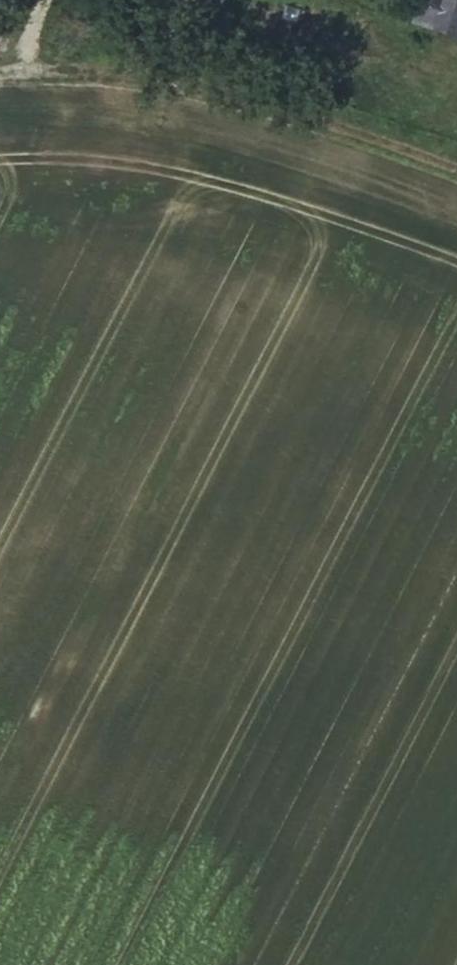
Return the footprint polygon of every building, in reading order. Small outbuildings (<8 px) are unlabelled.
[(408,21),(456,37),(456,0),(414,0),(408,21)]
